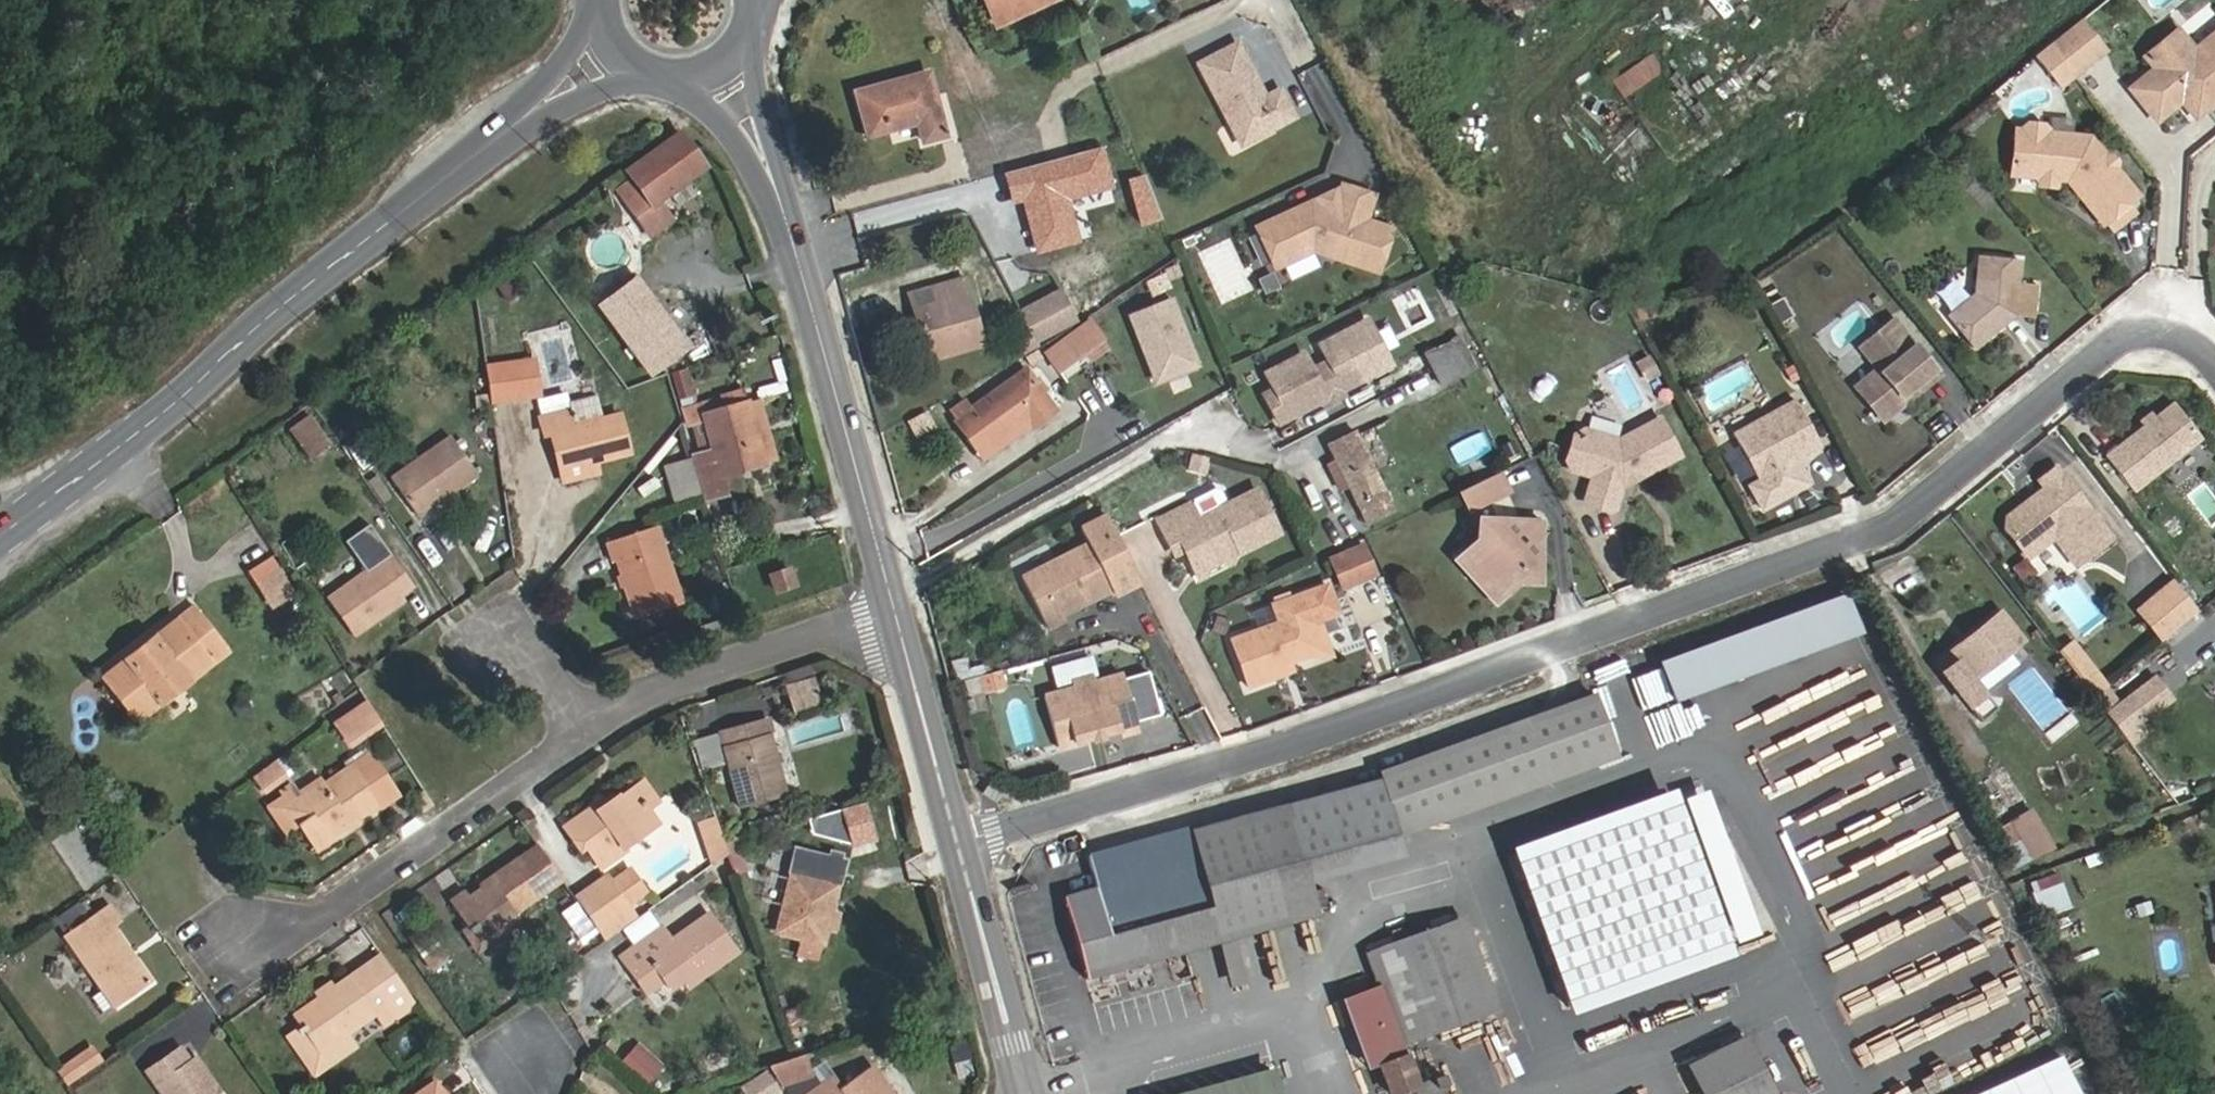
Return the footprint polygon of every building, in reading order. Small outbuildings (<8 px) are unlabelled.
[(994,27),(1052,0),(981,0),(994,27)] [(2105,56),(2081,26),(2047,54),(2070,84),(2105,56)] [(1261,88),(1234,35),(1195,54),(1231,121),(1242,124),(1247,124),(1268,112),(1271,118),(1293,108),(1277,80),(1261,88)] [(2176,57),(2151,78),(2176,110),(2186,102),(2201,120),(2214,109),(2214,48),(2214,49),(2211,44),(2191,60),(2188,57),(2176,57)] [(1656,53),(1614,78),(1623,93),(1665,69),(1656,53)] [(2058,94),(2070,84),(2047,54),(2034,64),(2058,94)] [(950,137),(930,67),(849,89),(864,140),(915,126),(920,143),(950,137)] [(2176,110),(2191,128),(2201,120),(2186,102),(2176,110)] [(1247,124),(1242,124),(1231,121),(1240,136),(1271,118),(1268,112),(1247,124)] [(2015,131),(2008,131),(2003,176),(2032,179),(2032,175),(2049,175),(2048,183),(2059,182),(2092,228),(2095,225),(2103,236),(2127,217),(2120,208),(2129,200),(2108,173),(2108,167),(2104,160),(2098,160),(2084,140),(2041,136),(2036,127),(2021,126),(2015,131)] [(622,169),(626,175),(615,183),(635,214),(640,211),(643,217),(647,214),(657,231),(680,217),(668,199),(712,169),(682,127),(622,169)] [(1146,170),(1123,177),(1138,223),(1161,215),(1146,170)] [(2032,188),(2048,189),(2048,183),(2049,175),(2032,175),(2032,179),(2032,188)] [(1293,209),(1286,207),(1256,220),(1275,260),(1313,244),(1378,264),(1392,220),(1365,213),(1373,186),(1341,177),(1341,181),(1305,198),(1302,205),(1293,209)] [(1305,198),(1286,207),(1293,209),(1302,205),(1305,198)] [(1979,264),(1975,301),(1946,324),(1973,356),(2014,323),(2033,324),(2035,291),(2018,291),(2019,266),(1979,264)] [(930,284),(933,296),(912,302),(927,359),(988,342),(968,271),(930,281),(930,284)] [(638,273),(595,302),(649,378),(693,350),(638,273)] [(930,284),(908,289),(912,302),(933,296),(930,284)] [(1063,296),(1059,289),(1037,301),(1040,309),(1063,296)] [(1046,333),(1075,319),(1063,296),(1040,309),(1046,333)] [(1201,367),(1173,298),(1128,316),(1156,385),(1201,367)] [(1037,301),(1021,310),(1025,317),(1040,309),(1037,301)] [(1036,339),(1046,333),(1040,309),(1025,317),(1032,331),(1036,339)] [(1103,338),(1089,319),(1044,349),(1059,369),(1103,338)] [(1878,375),(1876,388),(1860,401),(1881,428),(1911,404),(1910,399),(1920,389),(1923,393),(1938,382),(1892,326),(1858,352),(1878,375)] [(1026,352),(1038,345),(1036,339),(1032,331),(1019,337),(1026,352)] [(1469,374),(1455,344),(1428,356),(1443,386),(1469,374)] [(1351,362),(1344,352),(1273,390),(1285,410),(1292,408),(1297,413),(1359,381),(1359,376),(1382,365),(1375,350),(1351,362)] [(1660,375),(1651,356),(1639,362),(1647,381),(1660,375)] [(540,396),(536,361),(486,368),(490,401),(540,396)] [(696,395),(687,365),(668,372),(676,401),(696,395)] [(1790,365),(1780,370),(1786,381),(1795,377),(1790,365)] [(973,404),(965,397),(946,409),(982,461),(1057,409),(1027,368),(973,404)] [(747,399),(742,389),(678,408),(683,425),(685,431),(695,427),(710,480),(779,460),(763,395),(747,399)] [(1911,404),(1923,393),(1920,389),(1910,399),(1911,404)] [(1819,453),(1795,403),(1731,436),(1755,484),(1778,473),(1775,466),(1785,461),(1788,468),(1819,453)] [(2207,443),(2179,408),(2159,425),(2149,433),(2111,464),(2139,499),(2207,443)] [(308,455),(331,439),(310,409),(287,425),(308,455)] [(572,427),(569,413),(537,420),(540,439),(551,437),(558,473),(598,465),(630,458),(620,417),(572,427)] [(2145,428),(2149,433),(2159,425),(2155,420),(2145,428)] [(1660,424),(1620,447),(1584,437),(1575,442),(1570,468),(1575,477),(1595,482),(1589,506),(1590,512),(1612,518),(1618,516),(1623,490),(1628,491),(1630,478),(1644,482),(1681,460),(1660,424)] [(1400,508),(1359,427),(1327,442),(1335,458),(1349,484),(1370,523),(1400,508)] [(478,471),(452,431),(393,473),(413,504),(436,488),(441,495),(478,471)] [(1208,474),(1211,458),(1192,455),(1189,471),(1208,474)] [(1340,489),(1349,484),(1335,458),(1326,463),(1340,489)] [(1778,473),(1788,468),(1785,461),(1775,466),(1778,473)] [(561,486),(600,478),(598,465),(558,473),(561,486)] [(2036,517),(2032,512),(2014,526),(2013,538),(2036,566),(2060,545),(2084,573),(2120,545),(2107,530),(2107,525),(2103,519),(2098,519),(2061,474),(2044,487),(2051,495),(2038,506),(2042,512),(2036,517)] [(1512,494),(1503,475),(1462,496),(1472,515),(1512,494)] [(1628,491),(1644,482),(1630,478),(1628,491)] [(413,504),(417,510),(441,495),(436,488),(413,504)] [(1205,526),(1198,510),(1160,529),(1168,546),(1180,540),(1187,556),(1197,576),(1232,559),(1241,555),(1244,562),(1283,543),(1262,499),(1205,526)] [(2038,506),(2032,512),(2036,517),(2042,512),(2038,506)] [(1538,587),(1543,526),(1481,523),(1480,540),(1492,542),(1492,557),(1471,572),(1499,604),(1521,586),(1538,587)] [(1124,604),(1147,592),(1115,525),(1092,535),(1097,551),(1044,576),(1029,583),(1053,635),(1072,627),(1068,618),(1086,611),(1087,614),(1121,598),(1124,604)] [(679,608),(656,531),(612,542),(621,571),(625,586),(636,620),(679,608)] [(1168,546),(1175,561),(1187,556),(1180,540),(1168,546)] [(1471,572),(1492,557),(1492,542),(1480,540),(1459,558),(1471,572)] [(410,585),(388,551),(325,594),(350,633),(377,614),(401,597),(398,593),(410,585)] [(273,556),(252,571),(266,593),(288,579),(273,556)] [(1373,587),(1359,556),(1342,564),(1355,595),(1373,587)] [(1230,573),(1236,570),(1232,559),(1197,576),(1202,586),(1209,584),(1211,576),(1224,570),(1230,573)] [(1340,601),(1355,595),(1342,564),(1328,570),(1340,601)] [(797,586),(791,567),(768,575),(775,593),(797,586)] [(614,574),(618,588),(625,586),(621,571),(614,574)] [(275,606),(296,592),(288,579),(266,593),(275,606)] [(2171,639),(2205,610),(2182,583),(2149,610),(2171,639)] [(1850,593),(1664,662),(1679,701),(1864,633),(1850,593)] [(381,621),(400,609),(401,597),(377,614),(381,621)] [(201,608),(197,602),(182,614),(185,619),(201,608)] [(1269,616),(1275,632),(1227,650),(1246,698),(1281,685),(1278,676),(1308,666),(1314,648),(1304,623),(1312,619),(1306,603),(1269,616)] [(185,619),(182,614),(101,674),(137,724),(217,663),(213,657),(228,648),(201,608),(185,619)] [(2030,641),(2009,613),(1952,659),(1958,667),(1951,673),(1976,707),(1993,694),(1982,679),(2030,641)] [(1281,685),(1328,667),(1312,619),(1304,623),(1314,648),(1308,666),(1278,676),(1281,685)] [(2079,643),(2066,653),(2102,699),(2115,687),(2079,643)] [(217,663),(231,653),(228,648),(213,657),(217,663)] [(970,697),(1007,687),(1002,671),(965,680),(970,697)] [(788,705),(817,699),(811,675),(783,682),(788,705)] [(2181,701),(2164,679),(2142,697),(2150,708),(2142,714),(2150,724),(2181,701)] [(1086,683),(1087,691),(1057,695),(1065,746),(1128,736),(1129,742),(1148,739),(1138,683),(1108,686),(1108,682),(1086,683)] [(1232,986),(1250,982),(1239,940),(1323,918),(1313,879),(1409,857),(1404,836),(1622,757),(1598,694),(1382,771),(1384,779),(1090,856),(1099,888),(1066,898),(1089,977),(1221,943),(1232,986)] [(2150,708),(2142,697),(2116,716),(2140,746),(2157,733),(2150,724),(2142,714),(2150,708)] [(355,748),(384,728),(373,710),(343,730),(355,748)] [(2070,713),(2045,734),(2052,743),(2077,722),(2070,713)] [(771,737),(766,718),(758,722),(764,739),(771,737)] [(764,739),(758,722),(713,735),(721,765),(734,812),(784,798),(772,763),(769,756),(764,739)] [(690,742),(699,771),(721,765),(713,735),(690,742)] [(367,750),(351,761),(355,767),(380,802),(382,805),(398,795),(367,750)] [(779,762),(776,754),(769,756),(772,763),(779,762)] [(289,771),(279,758),(253,776),(262,789),(289,771)] [(356,818),(380,802),(355,767),(330,785),(325,778),(288,804),(283,796),(271,804),(289,829),(300,822),(315,845),(340,828),(344,826),(356,818)] [(595,812),(591,804),(560,825),(576,849),(584,849),(597,870),(623,852),(622,846),(656,823),(646,806),(654,799),(639,778),(610,798),(612,801),(595,812)] [(1679,790),(1517,849),(1577,1014),(1739,956),(1679,790)] [(610,798),(605,792),(591,804),(595,812),(612,801),(610,798)] [(1763,936),(1711,792),(1689,800),(1741,944),(1763,936)] [(2054,847),(2034,809),(1991,832),(2012,870),(2054,847)] [(349,833),(361,825),(356,818),(344,826),(349,833)] [(320,852),(345,835),(340,828),(315,845),(320,852)] [(514,910),(558,880),(532,846),(478,883),(481,889),(465,898),(459,895),(450,902),(471,932),(479,926),(489,941),(520,919),(514,910)] [(606,875),(577,894),(599,926),(629,906),(626,901),(643,889),(629,867),(609,880),(606,875)] [(835,909),(841,883),(786,869),(782,886),(785,889),(774,928),(827,943),(830,932),(836,931),(841,912),(835,909)] [(2046,913),(2073,902),(2061,869),(2033,880),(2046,913)] [(765,899),(779,901),(782,874),(768,873),(765,899)] [(605,936),(634,915),(629,906),(599,926),(605,936)] [(117,924),(105,907),(62,936),(112,1010),(149,985),(110,929),(117,924)] [(656,931),(614,963),(627,982),(645,970),(658,989),(663,997),(675,988),(694,974),(700,983),(734,959),(705,918),(665,945),(656,931)] [(1499,1009),(1466,918),(1366,953),(1378,987),(1344,999),(1371,1071),(1381,1068),(1390,1093),(1410,1093),(1416,1092),(1417,1093),(1443,1093),(1451,1091),(1445,1075),(1421,1084),(1411,1057),(1407,1058),(1402,1044),(1499,1009)] [(462,937),(472,952),(489,941),(479,926),(471,932),(462,937)] [(392,974),(380,957),(366,966),(378,984),(392,974)] [(377,1030),(414,1006),(392,974),(378,984),(366,966),(331,990),(317,999),(293,1016),(299,1027),(287,1035),(306,1063),(371,1019),(377,1030)] [(627,982),(639,1001),(658,989),(645,970),(627,982)] [(675,988),(681,997),(700,983),(694,974),(675,988)] [(326,983),(312,992),(317,999),(331,990),(326,983)] [(1754,1037),(1693,1065),(1706,1093),(1780,1093),(1754,1037)] [(653,1079),(666,1059),(635,1039),(622,1059),(653,1079)] [(58,1063),(68,1080),(105,1059),(95,1042),(58,1063)] [(182,1052),(148,1074),(162,1093),(220,1093),(197,1060),(190,1064),(182,1052)] [(1981,1093),(2080,1093),(2063,1056),(1981,1093)] [(836,1072),(803,1093),(896,1093),(875,1063),(843,1084),(836,1072)] [(781,1090),(764,1066),(739,1084),(746,1093),(775,1093),(781,1090)] [(1186,1093),(1284,1093),(1277,1069),(1186,1093)] [(438,1078),(416,1093),(449,1093),(438,1078)]
